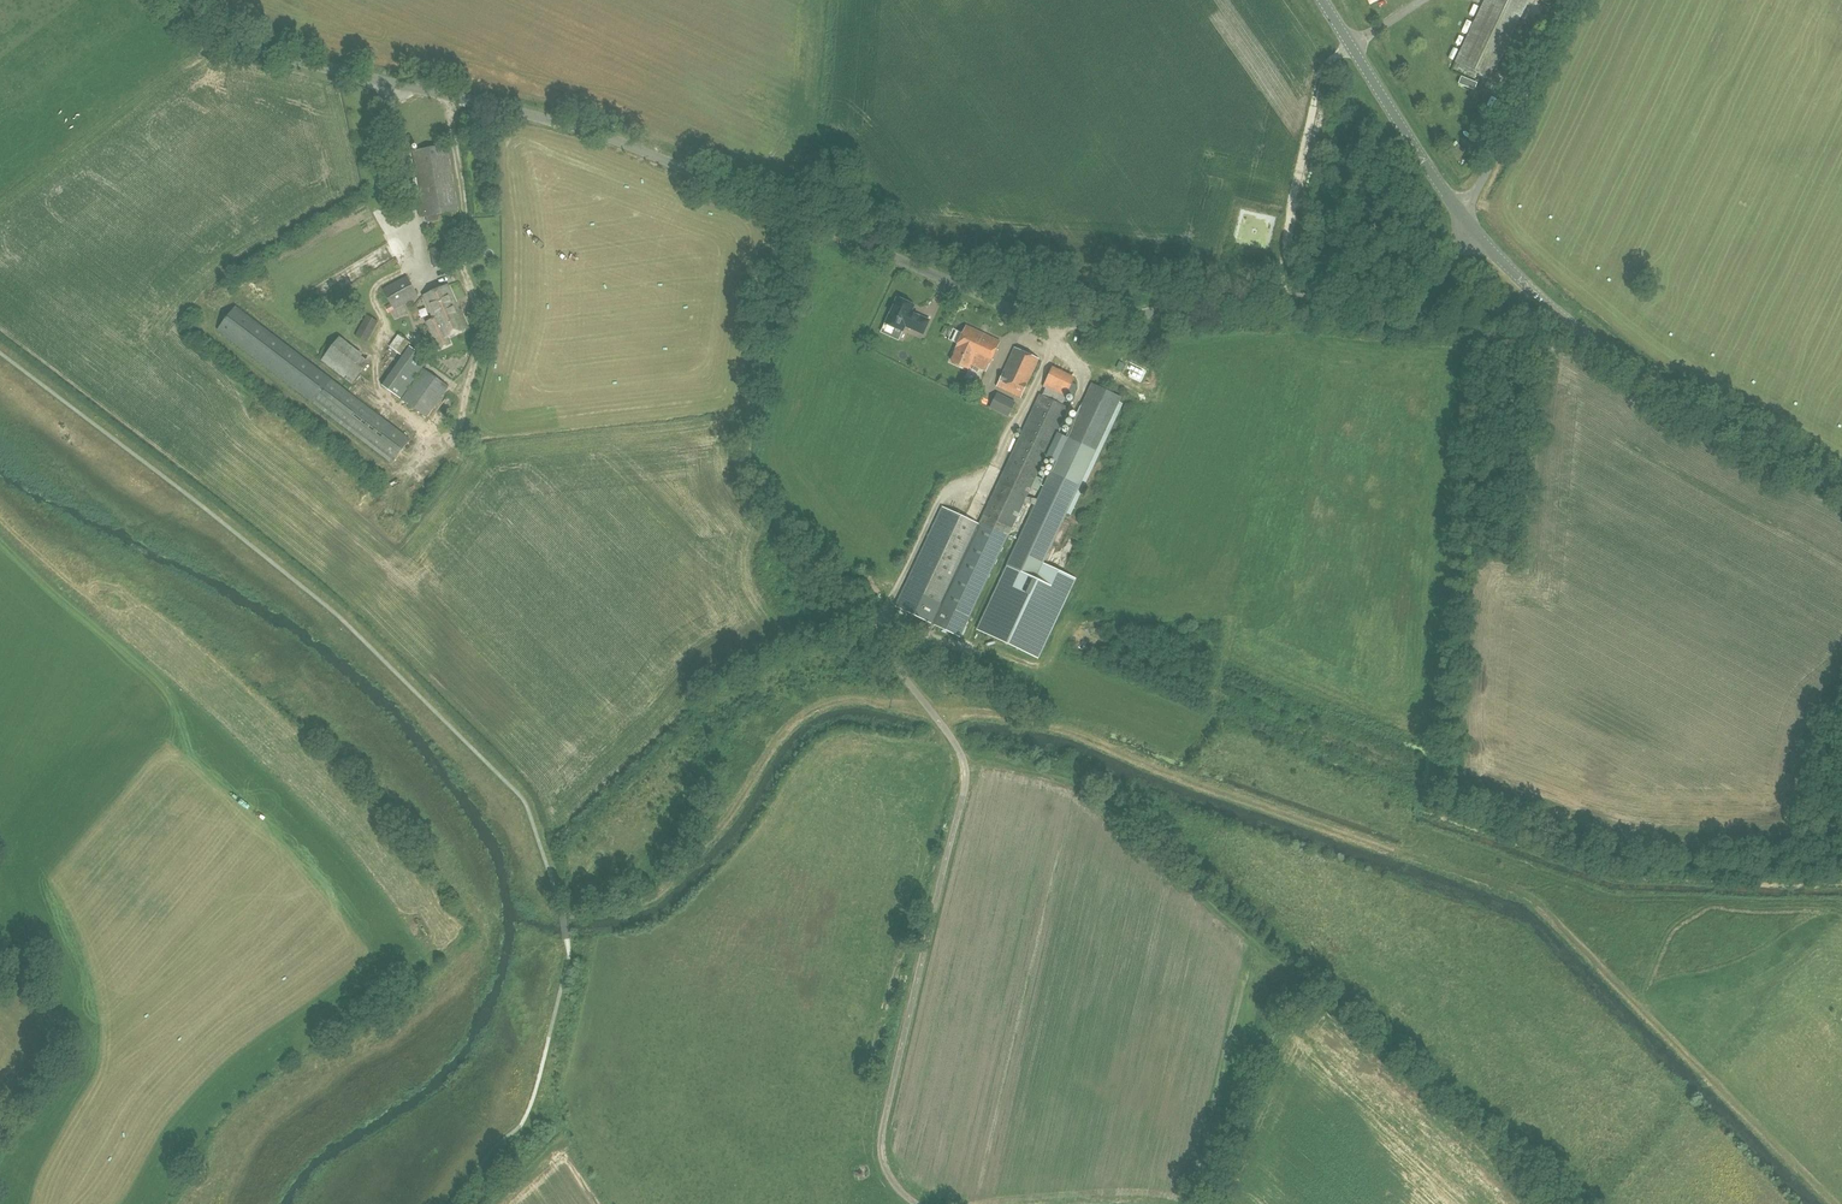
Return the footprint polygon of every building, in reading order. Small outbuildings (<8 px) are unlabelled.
[(1523,0),(1486,0),(1456,62),(1486,77),(1523,0)] [(1448,136),(1453,133),(1447,122),(1442,124),(1448,136)] [(438,219),(437,214),(458,210),(446,145),(413,151),(423,206),(419,207),(420,217),(426,216),(427,221),(438,219)] [(433,267),(447,265),(444,246),(430,248),(433,267)] [(389,313),(418,296),(407,276),(383,289),(391,303),(385,307),(389,313)] [(460,311),(448,285),(423,296),(433,319),(427,321),(439,349),(450,344),(447,336),(468,327),(461,311),(460,311)] [(923,333),(929,320),(911,312),(914,306),(897,298),(886,323),(903,330),(905,325),(923,333)] [(232,316),(222,330),(295,386),(306,373),(232,316)] [(988,367),(1000,341),(966,325),(954,352),(955,352),(951,361),(968,369),(971,364),(982,369),(984,365),(988,367)] [(1020,400),(1038,359),(1014,348),(995,389),(1003,393),(1004,390),(1013,394),(1011,396),(1020,400)] [(943,507),(905,586),(942,604),(970,617),(1024,502),(1036,505),(978,628),(1039,657),(1044,646),(1076,578),(1072,576),(1043,563),(1066,513),(1069,513),(1071,513),(1080,494),(1084,496),(1089,486),(1085,484),(1123,403),(1118,401),(1120,397),(1093,384),(1067,438),(1058,433),(1048,456),(1057,460),(1038,500),(1026,497),(1031,487),(1038,491),(1043,479),(1036,476),(1068,408),(1062,405),(1066,397),(1066,396),(1073,399),(1080,384),(1073,381),(1075,376),(1053,366),(1043,386),(1046,387),(1042,395),(1040,395),(979,524),(943,507)] [(427,417),(449,386),(424,368),(402,399),(427,417)] [(398,461),(408,447),(313,382),(304,396),(398,461)] [(989,409),(1008,418),(1016,402),(997,393),(989,409)] [(397,425),(389,435),(408,449),(415,438),(397,425)] [(1153,542),(1158,532),(1132,519),(1127,530),(1153,542)]
